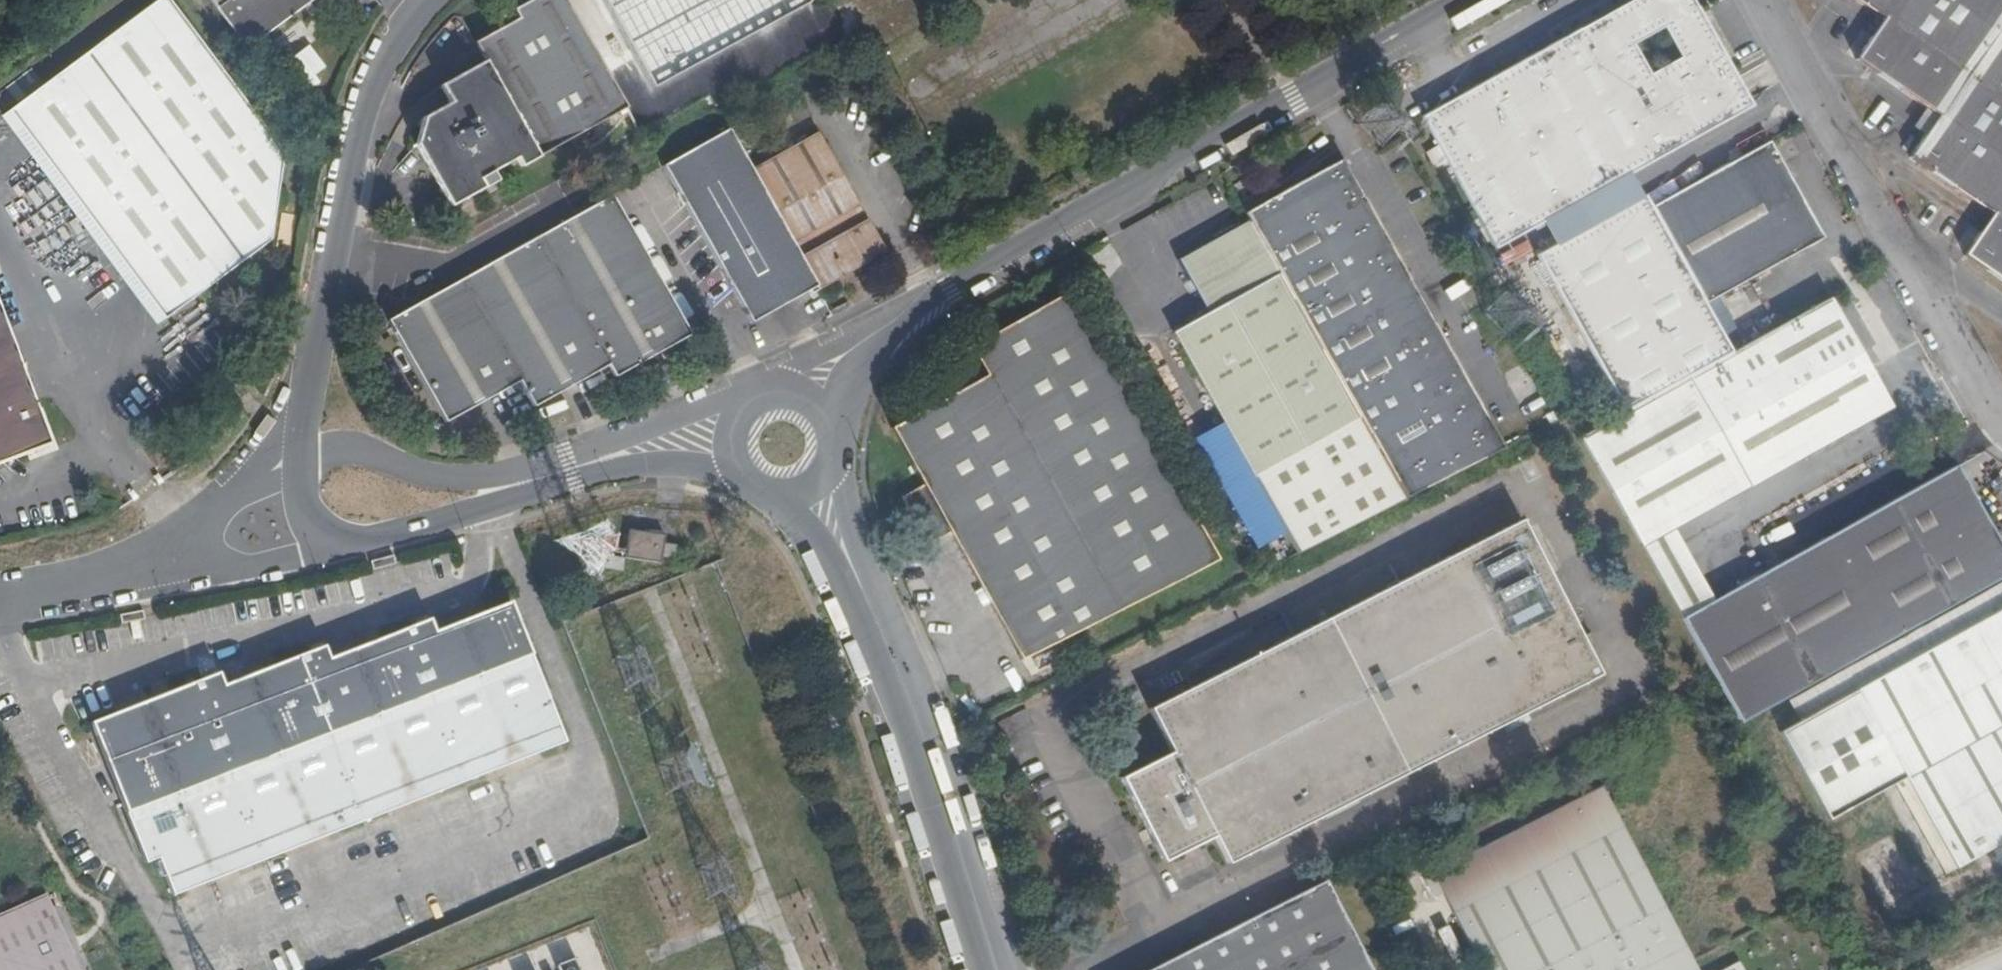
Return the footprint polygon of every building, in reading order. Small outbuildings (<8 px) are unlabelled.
[(245,54),(319,0),(206,0),(245,54)] [(569,0),(545,0),(521,13),(525,21),(480,47),(491,66),(448,91),(457,108),(430,122),(422,150),(448,196),(443,198),(448,206),(487,185),(482,175),(520,155),(524,163),(627,106),(569,0)] [(808,0),(599,0),(656,96),(812,8),(808,0)] [(1578,28),(1422,116),(1495,246),(1750,103),(1717,45),(1710,49),(1689,10),(1683,13),(1674,0),(1658,0),(1651,4),(1649,0),(1644,0),(1582,35),(1578,28)] [(1578,28),(1582,35),(1644,0),(1628,0),(1578,28)] [(1674,0),(1683,13),(1689,10),(1710,49),(1717,45),(1693,0),(1674,0)] [(1881,17),(1854,60),(1937,114),(1910,156),(1991,208),(1961,251),(1972,261),(2001,282),(2001,0),(1855,0),(1881,17)] [(10,117),(167,324),(274,246),(284,159),(164,2),(41,93),(10,117)] [(306,46),(285,62),(304,88),(326,72),(306,46)] [(0,101),(0,104),(10,117),(41,93),(30,79),(0,101)] [(315,135),(314,141),(321,144),(323,137),(315,135)] [(757,179),(734,137),(665,175),(749,328),(817,291),(757,179)] [(1653,206),(1706,302),(1824,237),(1770,140),(1653,206)] [(817,291),(819,294),(885,259),(824,144),(757,179),(817,291)] [(1250,221),(1389,466),(1403,498),(1494,450),(1504,448),(1415,290),(1391,248),(1340,158),(1246,213),(1250,221)] [(1238,181),(1230,185),(1240,203),(1248,199),(1238,181)] [(1576,325),(1619,402),(1633,397),(1659,386),(1690,374),(1702,369),(1698,369),(1732,349),(1706,302),(1653,206),(1648,197),(1645,193),(1537,253),(1576,325)] [(519,385),(532,410),(605,370),(612,381),(689,341),(615,203),(392,321),(426,391),(443,424),(519,385)] [(1403,498),(1389,466),(1250,221),(1181,261),(1210,313),(1175,333),(1253,467),(1261,485),(1297,554),(1403,498)] [(1207,558),(1174,498),(1105,373),(1065,298),(968,351),(984,380),(891,430),(923,490),(900,502),(924,546),(927,543),(950,538),(1016,662),(1183,570),(1207,558)] [(1831,298),(1702,369),(1670,389),(1581,438),(1640,546),(1748,486),(1891,409),(1840,315),(1831,298)] [(56,448),(0,299),(0,469),(56,448)] [(1680,619),(1714,682),(1737,724),(2001,576),(2001,553),(1955,467),(1712,601),(1680,619)] [(666,523),(630,518),(625,546),(661,552),(662,546),(672,547),(673,542),(663,541),(666,523)] [(1114,784),(1156,865),(1207,839),(1221,866),(1252,850),(1254,855),(1272,846),(1269,841),(1317,816),(1320,822),(1352,806),(1349,801),(1365,793),(1367,797),(1399,780),(1397,776),(1429,759),(1432,763),(1450,754),(1448,751),(1593,676),(1514,523),(1481,540),(1479,537),(1472,541),(1474,544),(1144,715),(1166,757),(1114,784)] [(1672,529),(1640,546),(1680,619),(1712,601),(1672,529)] [(622,560),(625,546),(604,543),(601,557),(622,560)] [(392,549),(372,555),(375,565),(395,558),(392,549)] [(507,578),(499,582),(502,592),(512,589),(507,578)] [(2001,612),(2001,586),(1787,705),(1797,723),(2001,612)] [(566,738),(510,597),(434,626),(429,615),(330,654),(324,641),(222,682),(217,669),(196,678),(102,716),(89,721),(90,724),(84,727),(88,737),(94,735),(146,862),(158,857),(174,895),(348,825),(566,738)] [(120,612),(121,621),(144,618),(144,609),(120,612)] [(1951,872),(2001,843),(2001,612),(1797,723),(1777,734),(1825,823),(1890,788),(1902,781),(1951,872)] [(1939,878),(1951,872),(1902,781),(1890,788),(1939,878)] [(1689,962),(1602,785),(1432,872),(1482,969),(1673,969),(1689,962)] [(1334,876),(1150,969),(1381,969),(1334,876)] [(53,889),(0,913),(0,969),(91,969),(53,889)] [(1689,962),(1673,969),(1694,969),(1689,962)]
